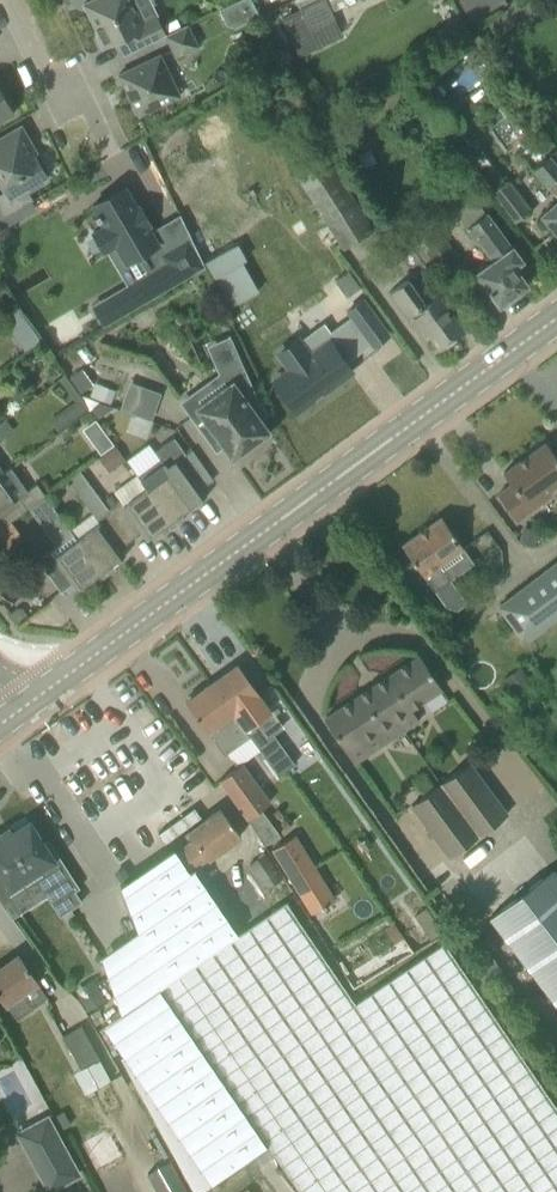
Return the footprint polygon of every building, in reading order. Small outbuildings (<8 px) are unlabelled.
[(123,55),(165,35),(155,15),(144,20),(138,8),(134,10),(129,0),(92,0),(84,4),(105,47),(117,42),(123,55)] [(246,23),(255,18),(246,0),(240,0),(236,2),(246,23)] [(303,20),(342,3),(344,6),(355,1),(355,0),(294,0),(303,20)] [(470,16),(499,0),(461,0),(470,16)] [(506,30),(535,9),(529,0),(513,0),(493,11),(506,30)] [(164,36),(175,58),(198,46),(187,25),(164,36)] [(118,74),(138,116),(180,96),(160,54),(118,74)] [(14,113),(0,89),(0,121),(14,113)] [(32,200),(25,189),(27,187),(29,191),(44,182),(42,179),(46,177),(33,154),(36,152),(21,125),(0,138),(0,183),(5,192),(0,195),(0,219),(32,200)] [(460,139),(454,144),(461,152),(467,148),(460,139)] [(467,162),(514,223),(530,211),(483,149),(467,162)] [(294,170),(330,228),(343,249),(373,230),(323,151),(294,170)] [(556,232),(556,165),(550,156),(533,170),(556,198),(540,213),(556,232)] [(125,186),(92,206),(97,214),(94,215),(97,220),(100,219),(104,226),(93,232),(94,235),(95,234),(103,248),(102,249),(104,252),(115,245),(125,263),(137,256),(147,272),(111,293),(123,314),(124,314),(205,267),(190,236),(161,253),(156,245),(158,244),(148,226),(150,225),(146,219),(144,220),(140,212),(142,211),(138,205),(137,206),(125,186)] [(487,212),(464,228),(477,245),(479,243),(491,260),(475,271),(485,285),(499,304),(504,301),(508,302),(513,298),(513,294),(526,285),(513,266),(521,260),(487,212)] [(414,239),(439,271),(459,257),(434,225),(414,239)] [(229,304),(262,291),(244,242),(210,255),(229,304)] [(348,272),(335,281),(346,296),(359,287),(348,272)] [(421,336),(427,332),(438,348),(464,330),(438,295),(425,305),(407,280),(389,292),(421,336)] [(366,299),(349,313),(374,345),(391,333),(366,299)] [(27,347),(41,338),(23,310),(9,319),(27,347)] [(293,365),(274,378),(298,409),(354,368),(332,336),(312,351),(304,342),(286,355),(293,365)] [(180,400),(197,423),(211,442),(218,437),(232,457),(268,430),(257,415),(263,410),(244,368),(202,398),(190,393),(180,400)] [(283,423),(294,438),(308,457),(376,409),(352,375),(283,423)] [(115,390),(95,382),(90,395),(110,403),(115,390)] [(57,432),(89,409),(80,396),(48,420),(57,432)] [(94,416),(110,405),(100,402),(89,409),(94,416)] [(207,496),(179,458),(186,454),(173,437),(154,452),(159,459),(136,475),(145,488),(146,488),(174,526),(185,518),(181,513),(193,504),(194,506),(195,505),(194,504),(205,496),(206,497),(207,496)] [(512,514),(517,521),(552,496),(550,492),(556,486),(556,458),(546,442),(503,473),(511,485),(498,494),(512,514)] [(115,445),(99,457),(109,471),(126,459),(115,445)] [(45,496),(36,483),(26,490),(10,467),(0,474),(0,529),(45,496)] [(108,509),(107,509),(90,485),(78,493),(100,523),(77,539),(104,577),(115,569),(112,564),(124,554),(120,549),(131,541),(108,509)] [(121,499),(108,509),(131,541),(142,532),(146,538),(159,529),(163,534),(174,526),(146,488),(145,488),(125,503),(121,499)] [(402,545),(416,565),(434,591),(449,580),(439,566),(463,548),(442,517),(402,545)] [(104,577),(77,539),(55,555),(51,550),(37,560),(61,592),(72,583),(77,589),(89,580),(93,585),(104,577)] [(523,645),(556,619),(556,559),(496,606),(523,645)] [(17,607),(8,614),(15,624),(28,615),(22,608),(17,607)] [(419,655),(374,685),(404,731),(419,721),(411,710),(442,689),(419,655)] [(237,663),(212,682),(233,710),(251,735),(249,736),(260,750),(278,776),(295,764),(273,733),(268,737),(256,722),(271,711),(259,694),(237,663)] [(501,681),(516,701),(535,687),(520,667),(501,681)] [(189,699),(186,701),(224,754),(249,736),(251,735),(233,710),(212,682),(201,690),(199,688),(188,697),(189,699)] [(404,731),(374,685),(324,718),(347,752),(375,734),(383,745),(404,731)] [(469,761),(443,781),(483,831),(508,813),(469,761)] [(218,779),(246,818),(270,801),(242,762),(218,779)] [(483,831),(443,781),(409,805),(448,858),(483,831)] [(193,839),(178,850),(192,870),(207,859),(207,860),(240,836),(220,807),(187,831),(193,839)] [(29,821),(13,831),(10,827),(0,833),(0,871),(2,874),(0,876),(0,884),(8,897),(25,886),(21,880),(39,869),(59,899),(77,887),(47,841),(43,843),(29,821)] [(295,835),(270,850),(309,912),(333,897),(295,835)] [(120,1057),(196,1191),(197,1191),(267,1143),(299,1191),(556,1191),(556,1108),(443,942),(355,1002),(286,902),(238,935),(177,851),(120,887),(163,991),(180,1019),(120,1057)] [(247,864),(265,889),(282,878),(265,852),(247,864)] [(556,1007),(556,872),(553,866),(488,915),(556,1007)] [(426,907),(414,915),(430,938),(442,930),(426,907)] [(394,923),(386,928),(395,943),(404,938),(394,923)] [(344,974),(353,988),(413,952),(404,938),(395,943),(344,974)] [(488,951),(470,965),(483,982),(501,968),(488,951)] [(22,994),(37,983),(18,955),(0,967),(0,996),(16,1019),(32,1008),(22,994)] [(95,985),(78,995),(87,1011),(105,1001),(95,985)] [(98,1059),(80,1026),(61,1036),(80,1070),(98,1059)] [(107,1080),(109,1079),(98,1059),(80,1070),(90,1089),(107,1080)] [(65,1092),(53,1098),(60,1110),(71,1103),(65,1092)] [(17,1133),(48,1190),(78,1174),(47,1117),(17,1133)]
